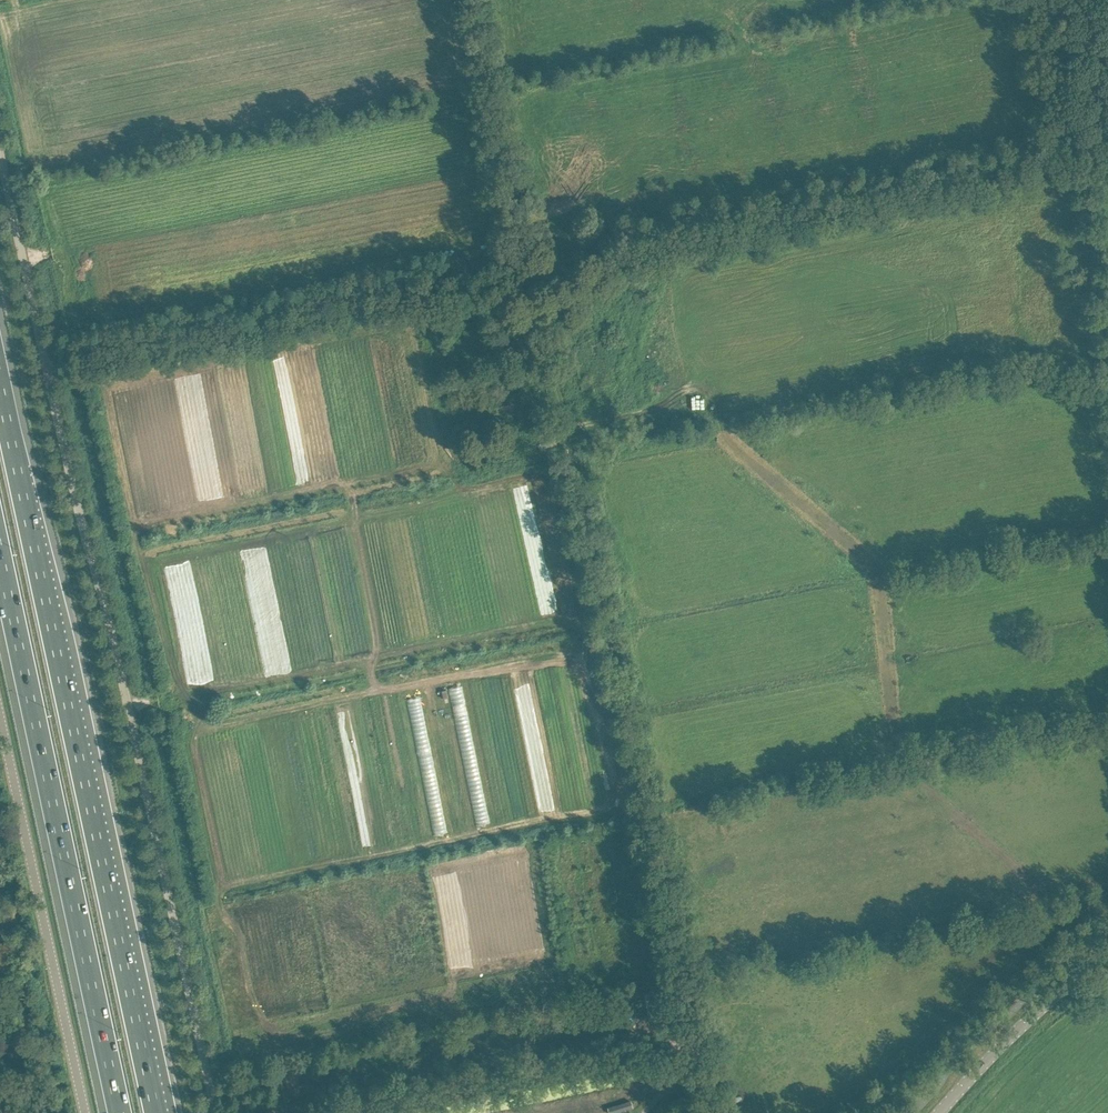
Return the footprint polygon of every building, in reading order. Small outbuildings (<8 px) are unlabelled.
[(489,406),(491,414),(516,410),(515,402),(489,406)]
